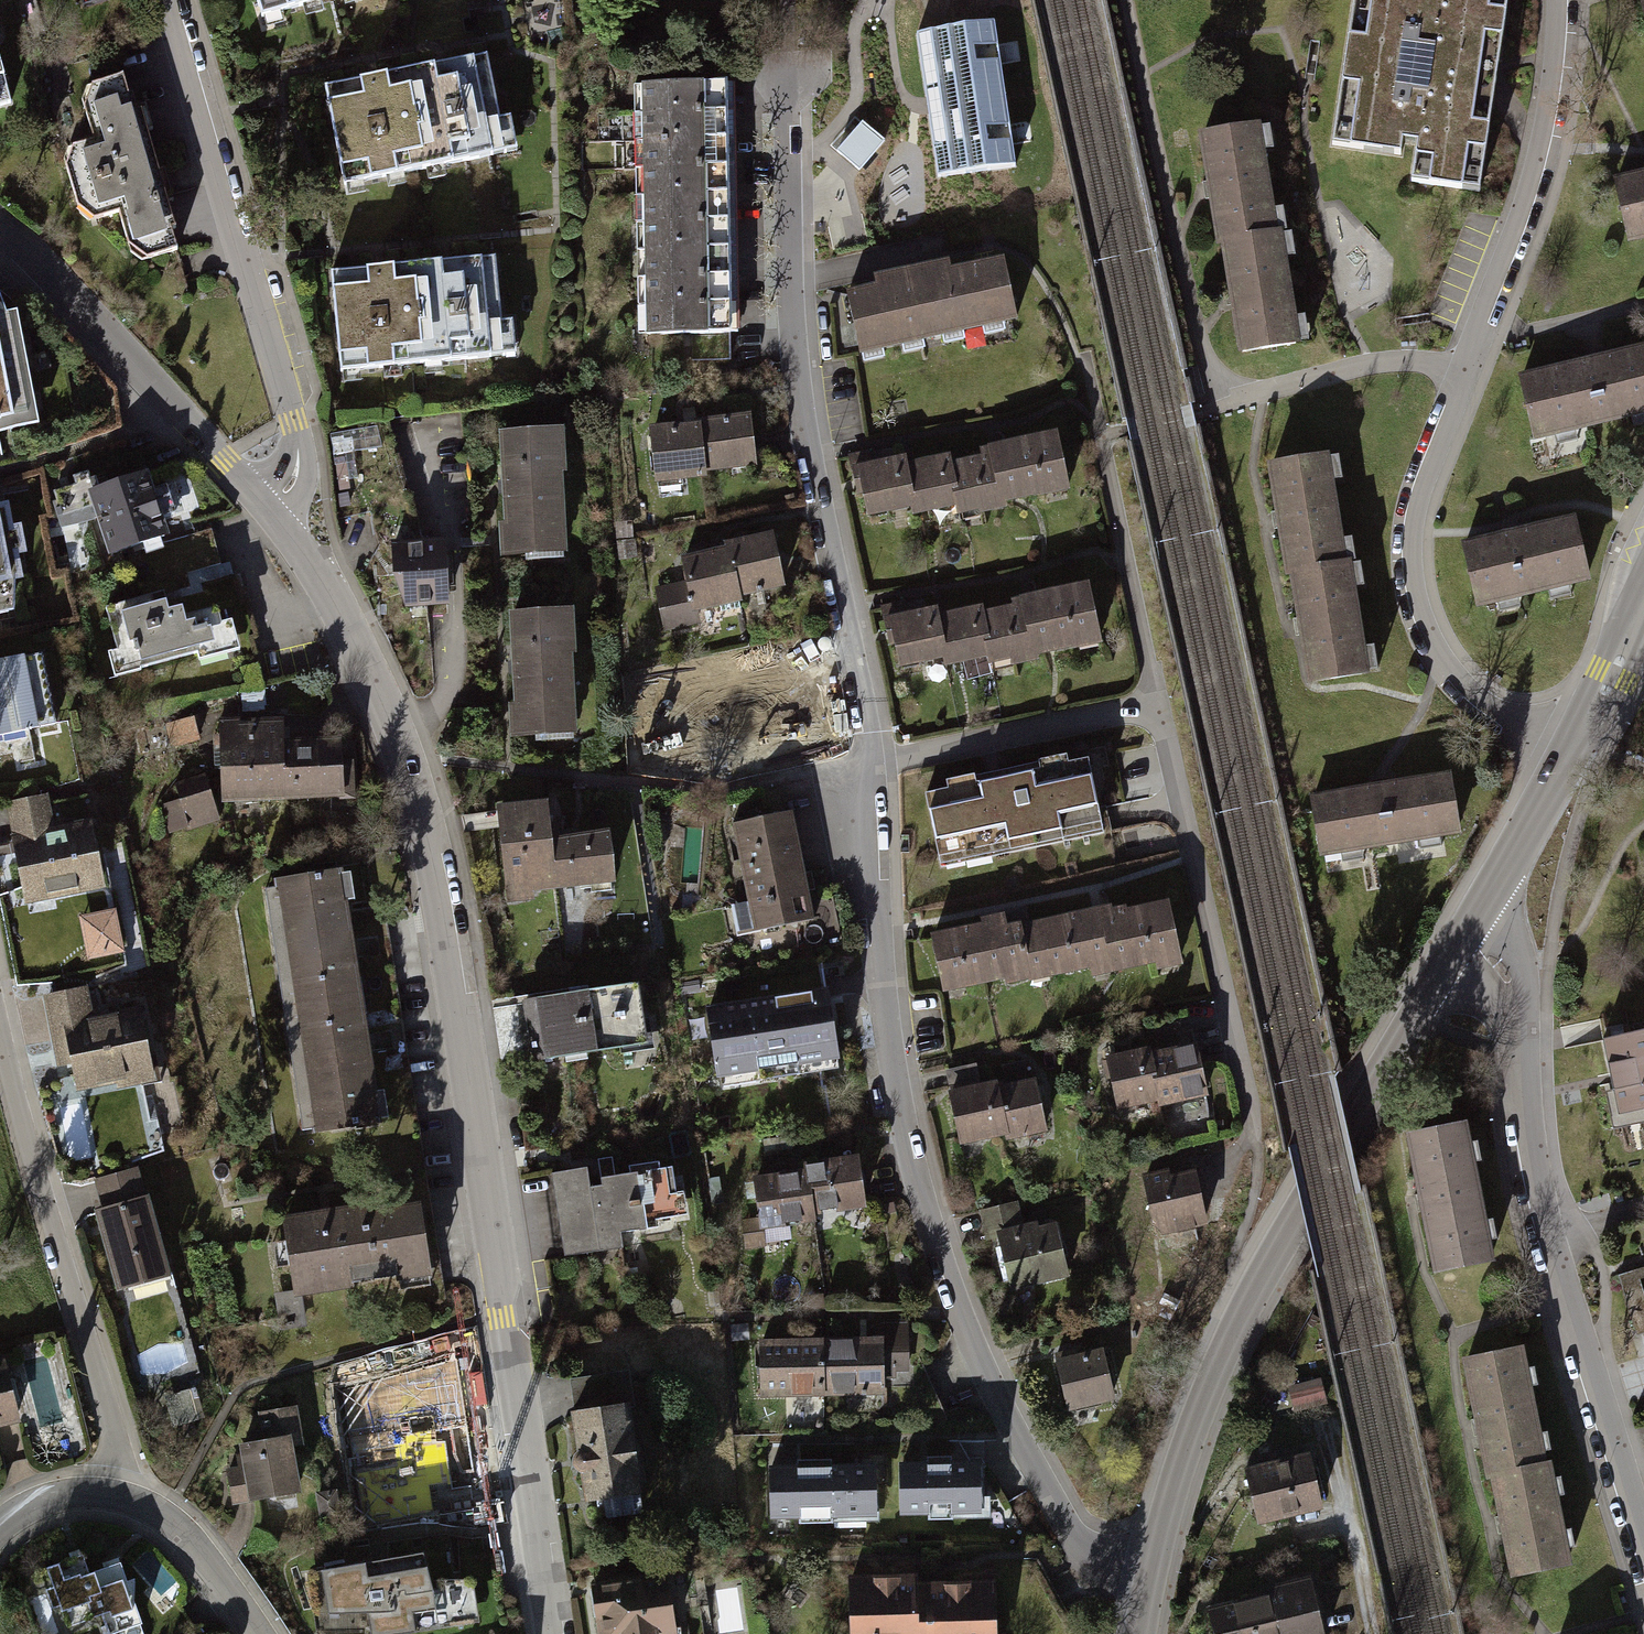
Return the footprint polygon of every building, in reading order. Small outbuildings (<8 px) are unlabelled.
[(261,12),(303,0),(257,0),(261,12)] [(1518,0),(1449,0),(1448,6),(1434,4),(1434,0),(1360,0),(1336,145),(1405,157),(1408,141),(1425,144),(1419,182),(1486,193),(1518,0)] [(1002,20),(908,33),(930,188),(1024,175),(1002,20)] [(489,48),(325,79),(345,182),(509,151),(489,48)] [(10,103),(0,65),(0,106),(10,103)] [(175,247),(123,70),(83,81),(98,133),(72,141),(90,203),(114,196),(133,259),(175,247)] [(730,77),(637,78),(641,335),(733,334),(730,77)] [(1258,119),(1199,126),(1212,238),(1225,236),(1238,348),(1296,341),(1282,218),(1269,219),(1258,119)] [(863,122),(835,157),(862,179),(890,144),(863,122)] [(1621,173),(1636,234),(1643,233),(1643,167),(1621,173)] [(871,282),(844,288),(857,347),(1011,313),(997,251),(952,261),(950,252),(868,270),(871,282)] [(495,256),(332,266),(339,370),(502,360),(495,256)] [(1520,371),(1536,438),(1643,413),(1643,342),(1520,371)] [(0,360),(0,412),(10,410),(0,360)] [(705,421),(652,422),(653,482),(706,481),(706,469),(753,468),(752,408),(705,409),(705,421)] [(904,446),(851,457),(862,510),(905,501),(907,511),(953,502),(956,515),(1069,492),(1054,422),(976,438),(978,451),(955,456),(954,449),(907,458),(904,446)] [(561,430),(503,433),(507,525),(503,525),(504,553),(562,551),(558,454),(562,454),(561,430)] [(338,434),(342,483),(357,482),(355,455),(382,453),(381,432),(338,434)] [(1328,447),(1270,454),(1282,566),(1296,564),(1309,675),(1367,669),(1353,546),(1339,547),(1328,447)] [(139,473),(91,489),(115,557),(163,540),(139,473)] [(0,500),(0,612),(25,608),(4,500),(0,500)] [(1573,512),(1461,539),(1476,603),(1588,576),(1573,512)] [(683,585),(653,590),(659,628),(703,622),(701,610),(739,605),(738,595),(784,588),(776,531),(678,545),(683,585)] [(443,542),(393,544),(394,575),(406,603),(445,602),(443,542)] [(934,600),(883,609),(892,663),(938,655),(940,666),(1099,636),(1088,581),(1011,595),(1012,604),(983,609),(982,601),(936,610),(934,600)] [(167,591),(120,606),(132,644),(109,651),(118,679),(234,643),(220,598),(174,612),(167,591)] [(571,611),(513,613),(518,706),(513,706),(514,735),(572,732),(567,633),(572,633),(571,611)] [(0,656),(0,733),(54,722),(40,648),(0,656)] [(285,717),(216,720),(220,798),(341,792),(338,734),(286,737),(285,717)] [(1086,747),(921,784),(939,864),(1104,827),(1086,747)] [(1450,767),(1310,789),(1320,853),(1460,832),(1450,767)] [(201,776),(157,792),(172,833),(216,818),(201,776)] [(47,791),(11,798),(28,885),(101,871),(90,811),(52,819),(47,791)] [(546,804),(500,809),(508,888),(579,881),(579,888),(591,887),(592,891),(610,889),(608,876),(611,876),(606,836),(550,842),(546,804)] [(789,805),(733,816),(753,921),(808,910),(789,805)] [(345,864),(274,873),(310,1127),(380,1117),(345,864)] [(1169,892),(932,928),(942,987),(1178,951),(1169,892)] [(641,982),(531,995),(539,1055),(648,1042),(641,982)] [(828,985),(707,1004),(716,1069),(838,1051),(828,985)] [(84,988),(55,993),(74,1091),(155,1076),(141,1005),(89,1015),(84,988)] [(1589,1025),(1603,1100),(1643,1093),(1643,1015),(1589,1025)] [(1195,1037),(1106,1052),(1114,1103),(1203,1088),(1195,1037)] [(1037,1071),(945,1089),(956,1143),(1048,1124),(1037,1071)] [(1468,1116),(1403,1128),(1429,1273),(1494,1261),(1468,1116)] [(795,1168),(755,1170),(758,1227),(816,1224),(816,1209),(862,1207),(860,1155),(826,1156),(827,1180),(795,1181),(795,1168)] [(588,1164),(549,1169),(560,1258),(625,1249),(623,1232),(648,1229),(647,1218),(686,1213),(683,1188),(665,1190),(662,1165),(589,1174),(588,1164)] [(1195,1166),(1143,1174),(1153,1234),(1205,1226),(1195,1166)] [(145,1172),(94,1186),(119,1284),(171,1271),(145,1172)] [(415,1197),(282,1214),(291,1285),(424,1268),(415,1197)] [(1057,1219),(997,1229),(1006,1281),(1066,1271),(1057,1219)] [(1616,1273),(1631,1330),(1643,1327),(1643,1265),(1616,1273)] [(880,1335),(757,1336),(757,1393),(881,1393),(880,1335)] [(910,1339),(887,1339),(886,1380),(909,1380),(910,1339)] [(1524,1342),(1462,1351),(1481,1468),(1492,1466),(1509,1574),(1574,1564),(1556,1453),(1541,1456),(1524,1342)] [(188,1369),(186,1346),(142,1349),(143,1372),(188,1369)] [(1103,1348),(1056,1357),(1066,1405),(1112,1395),(1103,1348)] [(20,1422),(2,1353),(0,1354),(0,1428),(20,1422)] [(432,1376),(364,1383),(372,1462),(440,1455),(432,1376)] [(1293,1410),(1326,1405),(1323,1384),(1290,1389),(1293,1410)] [(199,1392),(174,1396),(178,1423),(203,1420),(199,1392)] [(633,1396),(574,1399),(579,1495),(638,1492),(633,1396)] [(296,1495),(290,1431),(237,1436),(243,1500),(296,1495)] [(1307,1452),(1243,1468),(1256,1521),(1320,1506),(1307,1452)] [(981,1458),(892,1461),(893,1517),(982,1514),(981,1458)] [(874,1461),(762,1463),(763,1521),(875,1519),(874,1461)] [(45,1563),(67,1624),(98,1612),(106,1633),(140,1622),(131,1599),(133,1576),(127,1578),(120,1558),(89,1569),(82,1549),(45,1563)] [(300,1583),(308,1633),(423,1633),(472,1631),(463,1585),(422,1590),(418,1562),(300,1583)] [(586,1580),(593,1633),(672,1633),(673,1633),(665,1570),(586,1580)] [(848,1573),(849,1633),(996,1633),(995,1571),(848,1573)] [(1206,1601),(1213,1633),(1323,1633),(1324,1633),(1312,1578),(1206,1601)] [(719,1595),(722,1633),(745,1633),(742,1593),(719,1595)]
